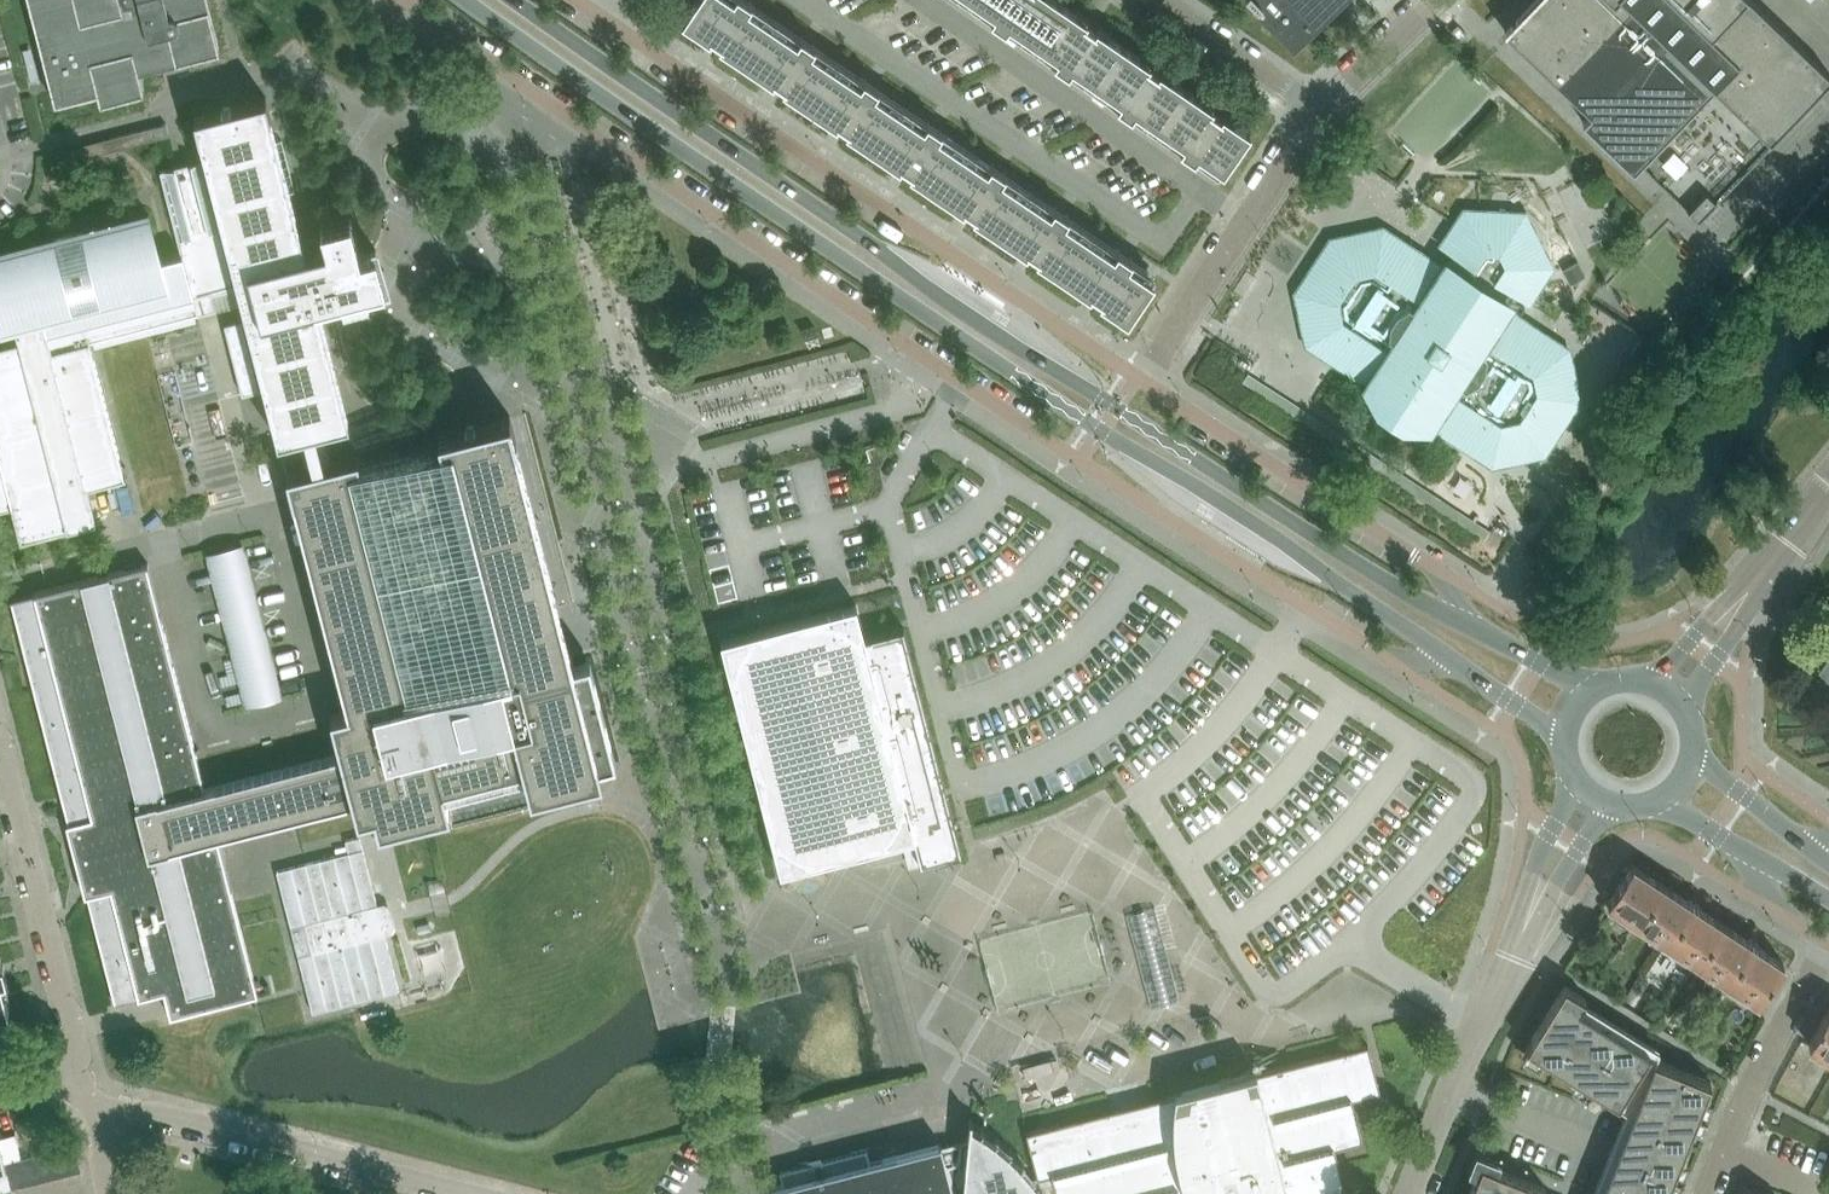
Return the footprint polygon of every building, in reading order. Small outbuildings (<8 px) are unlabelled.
[(141,82),(138,69),(218,48),(206,0),(28,0),(50,82),(54,102),(95,92),(98,101),(143,90),(141,82)] [(771,22),(747,6),(751,1),(749,0),(748,1),(746,0),(694,0),(682,19),(745,61),(771,22)] [(1059,0),(976,0),(994,12),(991,18),(993,19),(994,18),(1004,25),(1003,26),(1005,27),(1008,22),(1033,39),(1060,0),(1059,0)] [(1060,0),(1033,39),(1057,56),(1054,61),(1056,62),(1057,61),(1067,68),(1066,69),(1068,70),(1071,65),(1096,82),(1123,44),(1119,41),(1119,43),(1097,28),(1098,27),(1096,25),(1096,26),(1086,19),(1086,18),(1084,17),(1083,18),(1062,3),(1062,2),(1060,0)] [(1291,37),(1312,18),(1331,0),(1256,0),(1291,37)] [(1641,161),(1697,215),(1828,78),(1828,74),(1752,0),(1533,0),(1504,30),(1510,36),(1590,112),(1582,121),(1633,170),(1641,161)] [(809,104),(835,65),(811,49),(814,44),(812,42),(811,44),(801,37),(802,36),(800,34),(797,39),(771,22),(745,61),(809,104)] [(1096,82),(1120,99),(1117,104),(1119,105),(1120,104),(1130,111),(1129,112),(1131,114),(1134,109),(1159,126),(1186,87),(1182,85),(1182,86),(1177,82),(1160,71),(1161,70),(1159,69),(1149,62),(1147,60),(1146,62),(1125,47),(1125,46),(1123,44),(1096,82)] [(872,147),(899,108),(874,92),(878,86),(875,85),(875,86),(869,82),(864,80),(865,78),(863,77),(860,82),(835,65),(809,104),(872,147)] [(1159,126),(1183,142),(1180,147),(1182,149),(1183,147),(1193,154),(1192,156),(1194,157),(1197,152),(1222,169),(1249,130),(1245,128),(1245,129),(1223,114),(1224,113),(1222,112),(1212,105),(1210,104),(1209,105),(1188,90),(1188,89),(1186,87),(1159,126)] [(332,461),(323,427),(349,421),(347,416),(318,302),(384,285),(375,249),(374,249),(360,253),(350,216),(320,224),(325,244),(312,247),(304,249),(289,192),(294,190),(281,139),(276,140),(270,118),(271,118),(265,97),(234,105),(194,115),(199,136),(200,136),(205,158),(159,170),(180,253),(160,258),(149,216),(148,213),(0,252),(0,329),(15,325),(19,340),(0,345),(0,510),(11,507),(20,541),(96,521),(87,487),(125,478),(125,476),(124,476),(89,342),(90,342),(90,341),(185,317),(185,318),(216,310),(211,293),(239,285),(247,317),(224,323),(241,394),(265,388),(277,434),(276,434),(277,439),(295,434),(304,468),(332,461)] [(936,190),(962,151),(937,134),(941,129),(939,128),(938,129),(928,122),(929,121),(927,120),(923,125),(899,108),(872,147),(936,190)] [(168,135),(165,123),(153,126),(156,138),(168,135)] [(999,233),(1026,194),(1001,177),(1004,172),(1002,170),(1001,172),(991,165),(992,164),(990,162),(987,167),(962,151),(936,190),(999,233)] [(1063,276),(1089,237),(1064,220),(1068,214),(1066,213),(1065,214),(1055,208),(1056,206),(1054,205),(1050,210),(1026,194),(999,233),(1063,276)] [(1359,234),(1355,235),(1355,236),(1345,239),(1335,245),(1326,252),(1319,260),(1318,261),(1317,263),(1313,270),(1312,270),(1311,272),(1310,274),(1311,274),(1306,283),(1303,294),(1302,306),(1303,316),(1302,316),(1302,318),(1303,320),(1307,330),(1312,340),(1320,349),(1328,356),(1329,357),(1369,383),(1365,388),(1368,390),(1374,401),(1382,410),(1391,418),(1402,423),(1413,426),(1425,428),(1428,429),(1432,424),(1471,450),(1473,451),(1473,450),(1482,455),(1493,458),(1505,459),(1515,458),(1515,459),(1520,458),(1519,457),(1529,454),(1539,449),(1549,441),(1555,433),(1557,432),(1558,430),(1557,430),(1562,423),(1563,421),(1564,420),(1564,419),(1568,410),(1572,399),(1573,387),(1572,377),(1572,375),(1571,373),(1568,363),(1562,353),(1554,344),(1546,337),(1547,337),(1545,336),(1533,328),(1506,311),(1516,295),(1527,302),(1528,300),(1528,299),(1533,291),(1539,279),(1542,266),(1541,253),(1537,243),(1538,243),(1537,240),(1535,238),(1535,239),(1529,230),(1519,221),(1507,215),(1496,214),(1496,213),(1494,212),(1480,213),(1478,215),(1468,219),(1457,226),(1449,236),(1443,244),(1441,247),(1453,254),(1447,262),(1442,269),(1415,251),(1403,243),(1401,242),(1401,243),(1392,238),(1381,235),(1369,234),(1359,235),(1359,234)] [(1063,276),(1091,294),(1127,318),(1153,279),(1128,262),(1131,257),(1129,256),(1128,257),(1118,250),(1119,249),(1117,248),(1113,253),(1089,237),(1063,276)] [(1576,261),(1565,266),(1573,281),(1584,275),(1576,261)] [(1642,337),(1631,354),(1654,367),(1664,351),(1642,337)] [(1488,538),(1493,530),(1247,372),(1242,381),(1488,538)] [(332,461),(304,468),(286,472),(347,709),(330,714),(340,753),(205,788),(147,565),(148,565),(148,563),(107,573),(33,592),(33,593),(10,599),(10,601),(12,601),(68,822),(66,822),(85,895),(87,894),(115,1001),(113,1001),(114,1003),(163,990),(170,1015),(257,992),(217,835),(352,800),(357,818),(374,814),(378,830),(427,818),(447,812),(450,812),(444,792),(525,771),(530,791),(534,790),(594,775),(601,773),(565,633),(509,415),(438,433),(440,442),(359,463),(357,454),(332,461)] [(282,697),(242,543),(204,553),(245,707),(282,697)] [(913,836),(920,863),(961,853),(903,627),(864,637),(856,604),(720,639),(780,871),(913,836)] [(1818,661),(1828,672),(1828,649),(1818,661)] [(312,1011),(398,989),(362,848),(359,836),(344,840),(347,852),(276,870),(312,1011)] [(997,863),(1006,860),(1005,855),(1004,852),(995,854),(996,857),(997,863)] [(1608,902),(1609,903),(1638,922),(1663,884),(1633,864),(1608,902)] [(1701,906),(1691,900),(1690,898),(1689,900),(1663,884),(1638,922),(1681,950),(1678,955),(1684,959),(1687,954),(1698,962),(1723,923),(1699,907),(1701,906)] [(1179,1001),(1154,907),(1125,915),(1150,1008),(1179,1001)] [(429,923),(423,924),(424,931),(431,930),(429,923)] [(1760,945),(1749,938),(1748,939),(1723,923),(1698,962),(1741,990),(1738,994),(1744,998),(1746,994),(1758,1001),(1784,963),(1759,947),(1760,945)] [(8,1008),(8,1006),(7,1007),(0,980),(0,1010),(8,1008)] [(1526,1047),(1528,1048),(1544,1058),(1573,1076),(1600,1093),(1618,1104),(1626,1109),(1613,1140),(1602,1168),(1592,1193),(1599,1193),(1632,1112),(1653,1059),(1654,1059),(1658,1049),(1583,1002),(1585,997),(1564,985),(1526,1047)] [(1808,1044),(1828,1056),(1828,1007),(1808,1044)] [(1036,1172),(1037,1177),(1051,1173),(1056,1193),(1057,1193),(1328,1193),(1345,1190),(1334,1148),(1362,1140),(1352,1098),(1380,1091),(1368,1044),(1166,1096),(1025,1132),(1034,1164),(1036,1172)] [(1666,1193),(1678,1163),(1691,1131),(1703,1101),(1710,1081),(1655,1059),(1654,1059),(1653,1059),(1632,1112),(1599,1193),(1666,1193)] [(1036,1172),(1034,1164),(1022,1167),(1016,1161),(1011,1155),(1005,1150),(999,1145),(992,1140),(986,1135),(979,1131),(970,1125),(971,1118),(969,1118),(967,1139),(941,1145),(940,1143),(939,1143),(940,1145),(870,1163),(866,1148),(779,1170),(783,1185),(769,1188),(769,1187),(767,1187),(769,1193),(1042,1193),(1035,1183),(1028,1174),(1036,1172)] [(74,1144),(60,1147),(66,1173),(80,1170),(74,1144)] [(11,1188),(10,1187),(4,1162),(4,1161),(0,1146),(0,1190),(11,1188)] [(60,1147),(46,1151),(52,1177),(66,1173),(60,1147)] [(46,1151),(32,1154),(38,1180),(52,1177),(46,1151)] [(21,1157),(18,1158),(25,1184),(38,1180),(32,1154),(22,1157),(21,1157)] [(18,1158),(4,1161),(4,1162),(10,1187),(11,1188),(25,1184),(18,1158)] [(1545,1188),(1501,1170),(1481,1162),(1475,1176),(1473,1182),(1468,1193),(1543,1193),(1545,1188)]
